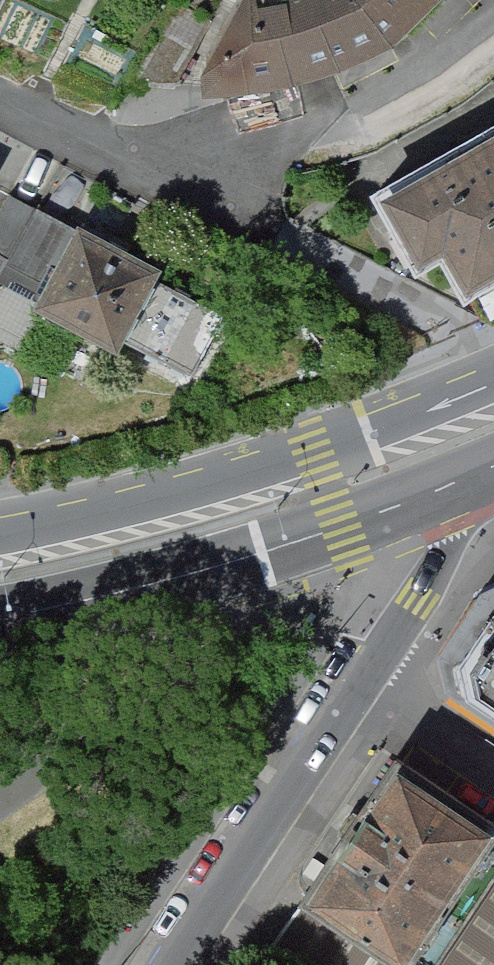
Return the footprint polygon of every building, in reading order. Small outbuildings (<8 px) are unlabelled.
[(221,88),(295,84),(353,68),(405,38),(453,0),(243,0),(209,64),(221,88)] [(371,187),(409,256),(435,242),(463,294),(468,291),(493,277),(493,120),(371,187)] [(89,211),(44,291),(128,338),(173,258),(89,211)] [(468,291),(484,315),(493,310),(493,277),(468,291)] [(459,666),(466,699),(493,716),(493,621),(459,666)] [(388,762),(270,945),(302,964),(493,964),(493,831),(388,762)]
